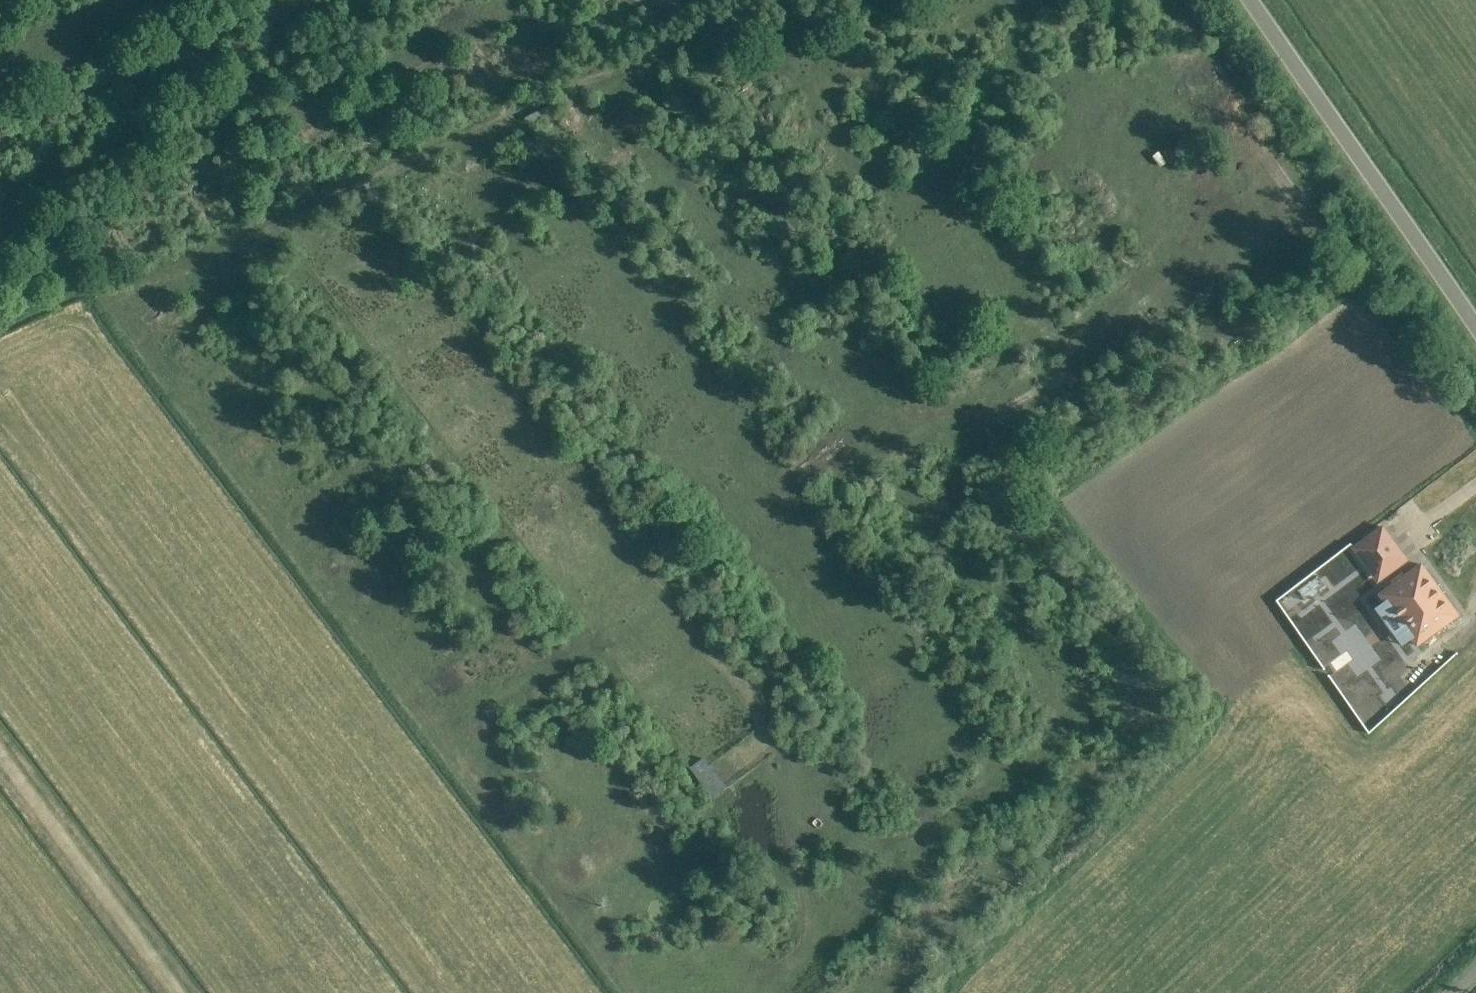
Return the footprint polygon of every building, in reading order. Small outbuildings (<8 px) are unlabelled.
[(1385,540),(1364,555),(1381,579),(1402,563),(1385,540)] [(1393,585),(1379,595),(1416,646),(1443,626),(1438,619),(1445,614),(1418,578),(1426,573),(1420,565),(1403,577),(1401,575),(1391,583),(1393,585)]
